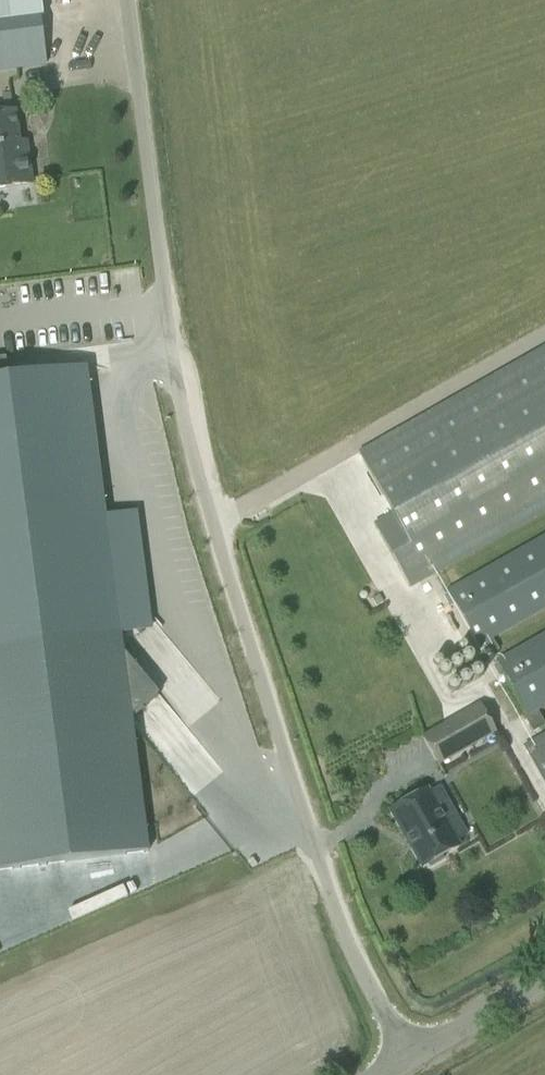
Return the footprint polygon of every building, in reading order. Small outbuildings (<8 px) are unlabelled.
[(45,64),(39,17),(43,17),(40,0),(0,0),(0,70),(45,64)] [(0,114),(0,188),(31,184),(27,152),(20,153),(14,112),(0,114)] [(359,450),(398,514),(374,528),(408,588),(544,509),(544,345),(359,450)] [(148,852),(131,717),(158,694),(123,652),(121,637),(132,628),(137,632),(139,632),(140,632),(149,624),(135,511),(105,515),(86,367),(8,377),(6,358),(0,359),(0,871),(148,852)] [(447,591),(479,646),(485,658),(499,650),(493,639),(498,636),(544,609),(544,536),(466,581),(447,591)] [(496,661),(527,716),(528,718),(525,719),(533,732),(544,725),(536,711),(544,706),(544,634),(502,658),(496,661)] [(423,737),(438,764),(495,732),(480,705),(423,737)] [(524,748),(544,785),(544,736),(524,748)] [(426,791),(390,812),(423,868),(428,866),(429,868),(445,859),(443,856),(458,848),(447,829),(459,822),(450,805),(438,812),(426,791)]
